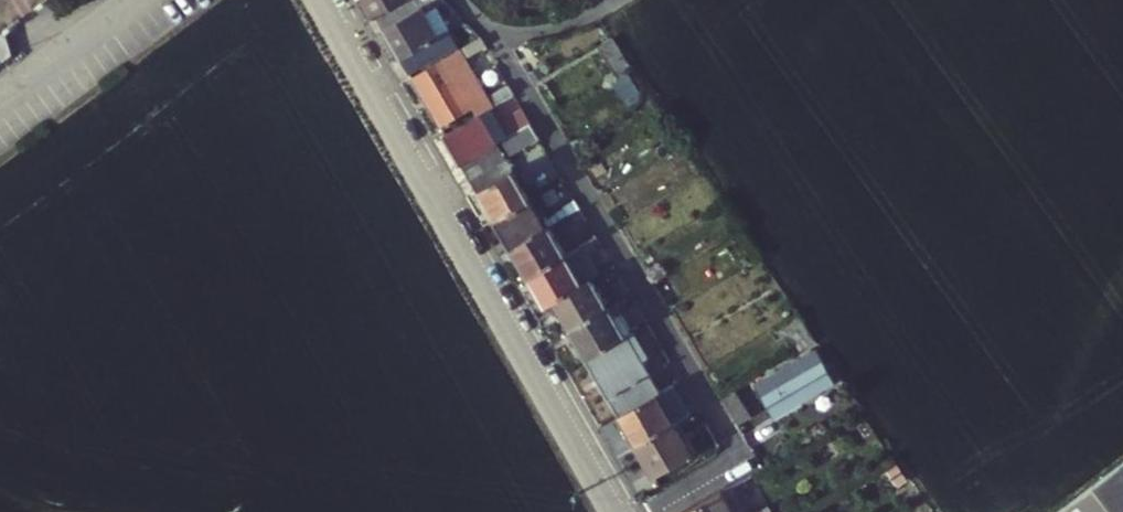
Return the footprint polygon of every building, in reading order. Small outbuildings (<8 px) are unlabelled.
[(383,20),(418,0),(371,0),(383,20)] [(383,20),(408,63),(458,34),(438,0),(418,0),(383,20)] [(481,27),(468,34),(473,44),(486,35),(481,27)] [(0,39),(0,56),(7,65),(17,58),(6,34),(0,39)] [(468,34),(460,39),(466,48),(473,44),(468,34)] [(460,39),(410,67),(426,95),(477,66),(466,48),(460,39)] [(489,86),(477,66),(426,95),(436,114),(470,94),(477,104),(492,95),(515,83),(510,74),(489,86)] [(444,124),(461,152),(495,132),(501,128),(533,110),(525,97),(500,110),(492,95),(477,104),(444,124)] [(533,110),(501,128),(512,146),(543,127),(533,110)] [(461,152),(468,164),(503,144),(495,132),(461,152)] [(511,159),(503,144),(468,164),(494,209),(528,189),(511,159)] [(518,154),(511,159),(528,189),(535,185),(518,154)] [(494,209),(510,236),(544,217),(528,189),(494,209)] [(563,245),(545,216),(544,217),(510,236),(508,237),(526,266),(563,245)] [(542,295),(552,290),(590,268),(595,265),(579,236),(563,245),(526,266),(542,295)] [(606,296),(590,268),(552,290),(568,318),(606,296)] [(568,318),(584,345),(631,318),(620,299),(613,303),(608,295),(606,296),(568,318)] [(584,345),(601,374),(642,351),(652,345),(634,316),(631,318),(584,345)] [(807,342),(749,376),(766,404),(823,371),(807,342)] [(642,351),(601,374),(617,402),(658,379),(642,351)] [(658,379),(617,402),(634,431),(671,409),(679,405),(688,400),(672,371),(658,379)] [(732,375),(717,384),(732,409),(747,400),(732,375)] [(671,409),(690,441),(697,437),(679,405),(671,409)] [(690,441),(671,409),(634,431),(652,463),(690,441)] [(715,479),(671,504),(676,511),(734,511),(715,479)] [(1090,511),(1122,511),(1122,488),(1090,511)]
